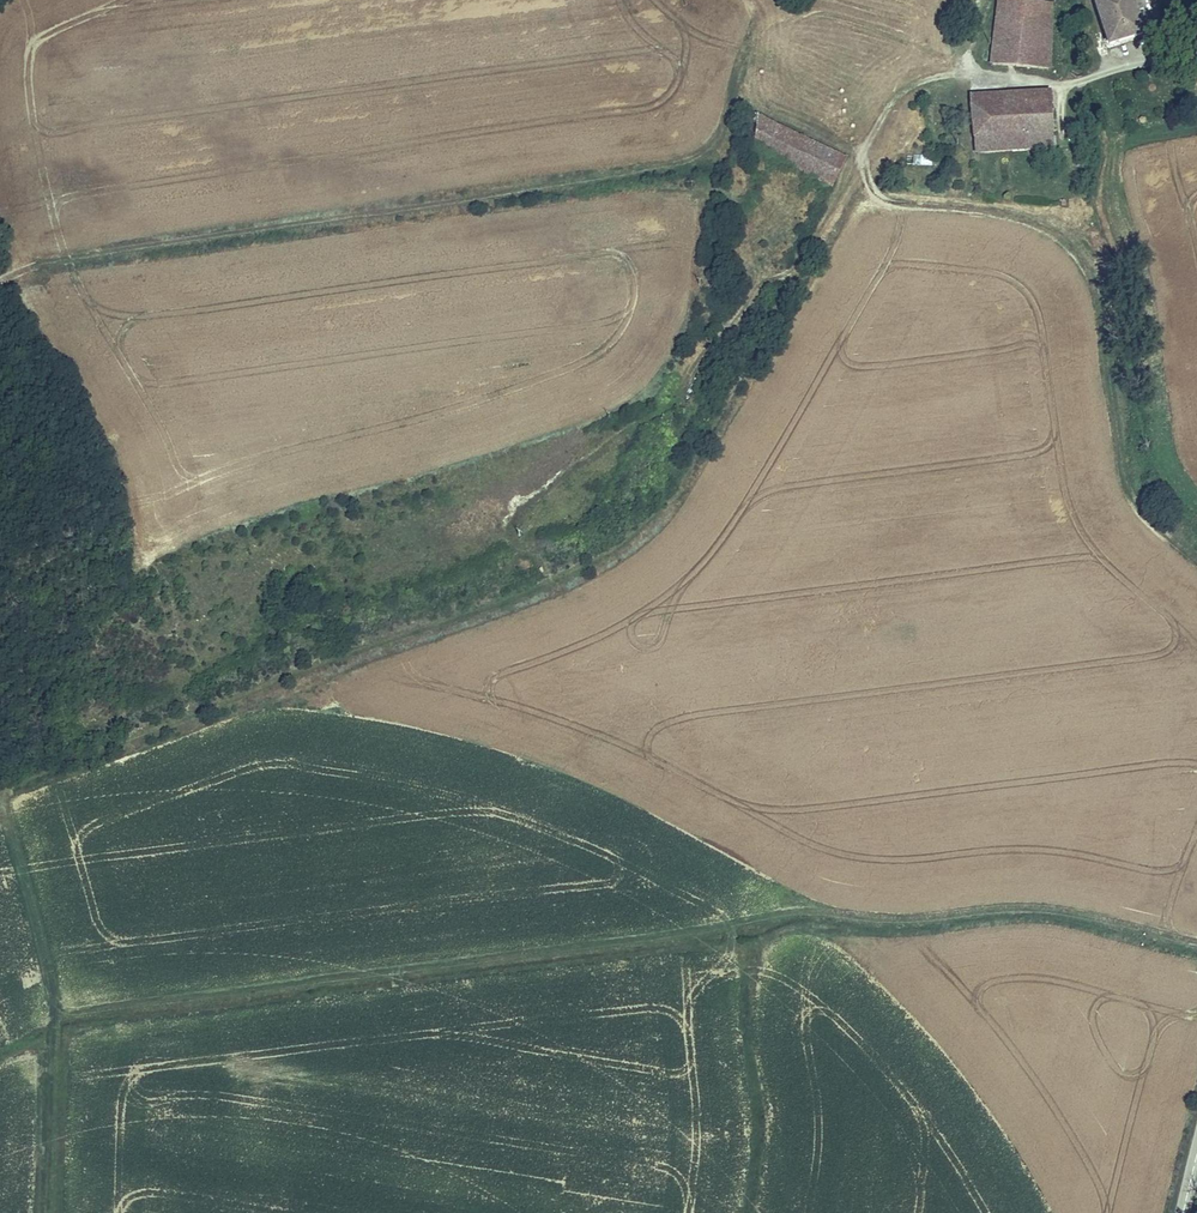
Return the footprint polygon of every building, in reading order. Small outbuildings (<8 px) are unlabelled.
[(1013,0),(993,0),(990,42),(988,65),(1048,70),(1054,3),(1013,0)] [(1095,0),(1111,54),(1146,44),(1133,0),(1095,0)] [(1050,92),(969,97),(975,156),(1056,151),(1050,92)] [(759,116),(747,143),(835,181),(847,154),(759,116)] [(916,157),(915,164),(940,165),(940,158),(916,157)]
